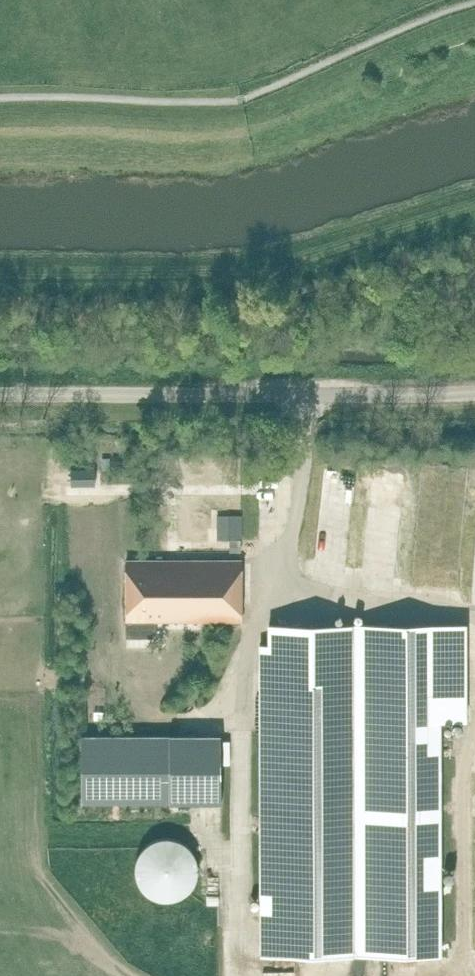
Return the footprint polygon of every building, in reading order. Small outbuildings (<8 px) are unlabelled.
[(411,585),(456,590),(469,459),(424,454),(411,585)] [(346,564),(358,469),(325,465),(313,560),(346,564)] [(396,569),(404,469),(371,466),(362,567),(396,569)] [(128,623),(242,623),(242,558),(128,562),(128,623)] [(439,957),(437,625),(277,625),(279,958),(439,957)] [(69,673),(69,685),(84,685),(84,673),(69,673)] [(150,709),(141,709),(142,729),(151,728),(150,709)] [(222,801),(222,735),(83,735),(83,801),(222,801)] [(183,841),(178,839),(173,838),(167,838),(162,838),(157,840),(152,842),(148,845),(144,849),(141,854),(139,858),(137,864),(137,869),(138,874),(139,880),(142,884),(145,889),(149,892),(153,895),(158,898),(163,899),(168,899),(174,899),(179,897),(184,895),(188,892),(192,888),(195,883),(197,878),(198,873),(199,868),(198,862),(197,857),(194,852),(191,848),(187,844),(183,841)]
